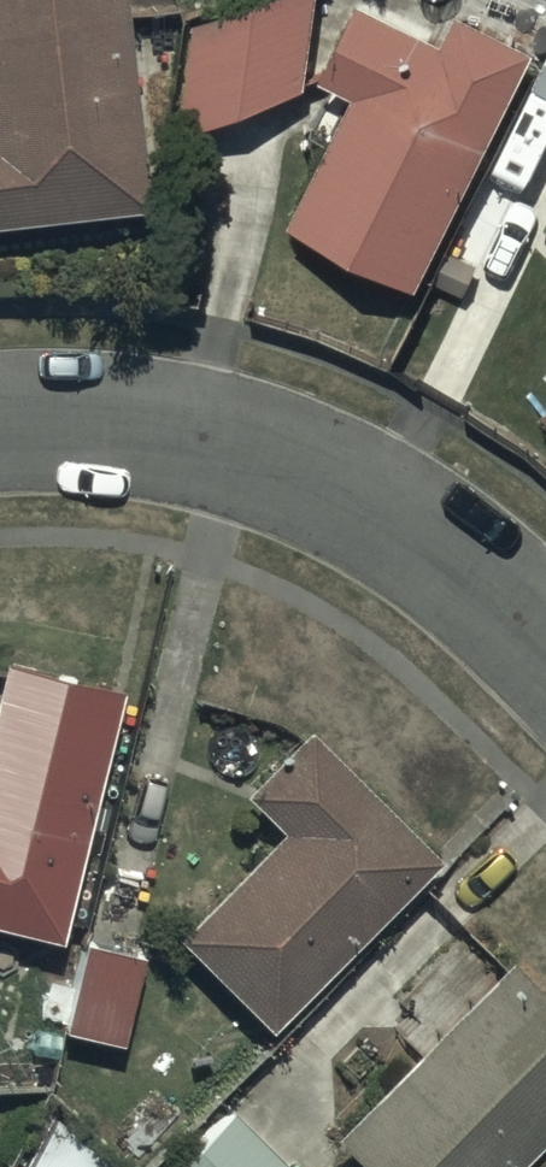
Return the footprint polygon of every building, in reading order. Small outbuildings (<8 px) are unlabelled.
[(147,191),(124,0),(0,0),(0,209),(147,191)] [(314,0),(221,0),(194,10),(185,118),(306,73),(314,0)] [(292,205),(416,268),(535,34),(467,0),(459,0),(444,28),(388,0),(353,0),(322,62),(356,79),(292,205)] [(535,69),(545,74),(545,48),(535,69)] [(58,922),(124,676),(9,645),(0,679),(0,908),(58,922)] [(180,920),(270,1011),(440,844),(313,716),(248,780),(284,817),(180,920)] [(145,946),(88,930),(65,1015),(122,1031),(145,946)] [(333,1119),(381,1166),(502,1166),(545,1123),(545,983),(508,945),(333,1119)] [(161,1165),(163,1166),(299,1166),(230,1097),(161,1165)] [(116,1155),(52,1107),(19,1166),(105,1166),(116,1155)]
